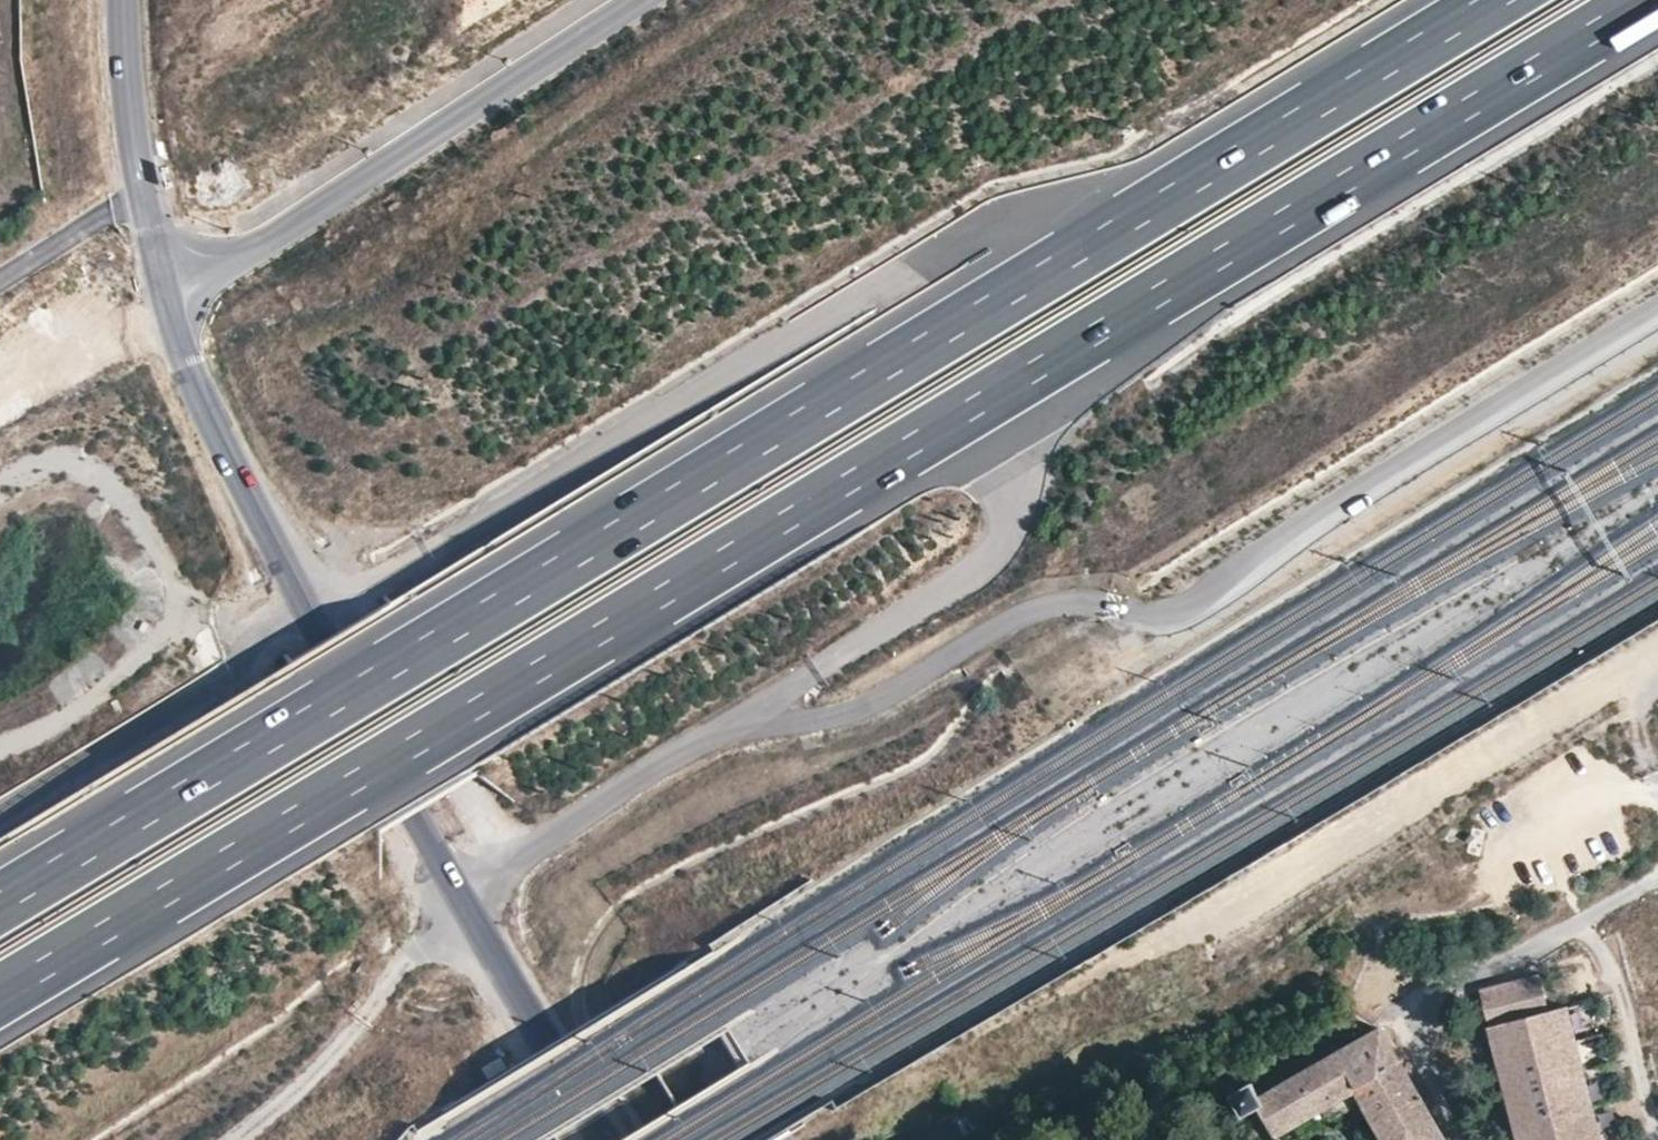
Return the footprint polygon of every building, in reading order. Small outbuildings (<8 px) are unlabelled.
[(1424,946),(1426,934),(1409,930),(1406,943),(1424,946)] [(1570,1006),(1547,1011),(1538,975),(1480,990),(1518,1139),(1603,1139),(1570,1006)] [(1468,1029),(1453,1034),(1457,1049),(1472,1045),(1468,1029)] [(1363,1109),(1381,1139),(1445,1139),(1413,1085),(1382,1031),(1264,1099),(1256,1085),(1233,1098),(1245,1117),(1259,1109),(1277,1139),(1279,1139),(1355,1096),(1363,1109)] [(1363,1109),(1355,1096),(1279,1139),(1308,1139),(1363,1109)]
